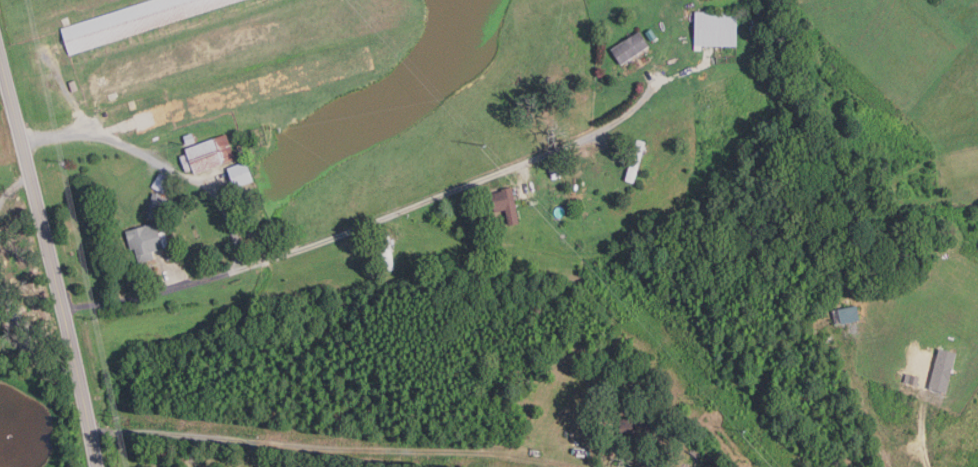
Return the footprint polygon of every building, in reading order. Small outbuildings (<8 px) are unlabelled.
[(60,29),(150,0),(243,0),(68,55),(60,29)] [(736,47),(694,46),(695,12),(736,12),(736,47)] [(638,31),(648,47),(620,65),(610,49),(638,31)] [(78,90),(72,92),(68,82),(74,80),(78,90)] [(194,141),(186,144),(183,135),(191,133),(194,141)] [(193,174),(192,169),(185,171),(180,155),(185,153),(184,149),(226,134),(235,159),(193,174)] [(182,145),(174,147),(172,142),(180,139),(182,145)] [(645,142),(634,183),(624,180),(636,139),(645,142)] [(233,188),(226,168),(245,161),(252,181),(233,188)] [(561,171),(559,171),(560,177),(551,178),(550,173),(549,167),(560,165),(561,171)] [(159,172),(171,178),(162,193),(151,187),(159,172)] [(507,225),(504,210),(494,212),(493,209),(489,209),(487,197),(490,196),(490,193),(501,191),(501,189),(511,187),(519,223),(507,225)] [(157,219),(148,218),(151,193),(161,194),(157,219)] [(138,263),(135,250),(131,251),(126,231),(155,223),(162,249),(153,251),(155,258),(138,263)] [(169,245),(163,247),(159,232),(166,231),(169,245)] [(384,270),(380,235),(389,233),(390,239),(394,238),(394,243),(390,244),(393,269),(384,270)] [(168,261),(165,257),(170,253),(173,257),(168,261)] [(860,320),(834,326),(831,310),(856,305),(860,320)] [(946,393),(929,388),(939,348),(957,353),(946,393)] [(918,385),(905,382),(906,374),(920,377),(918,385)] [(622,445),(622,439),(620,439),(618,418),(629,417),(629,415),(641,414),(641,416),(651,415),(653,437),(634,439),(634,444),(622,445)]
